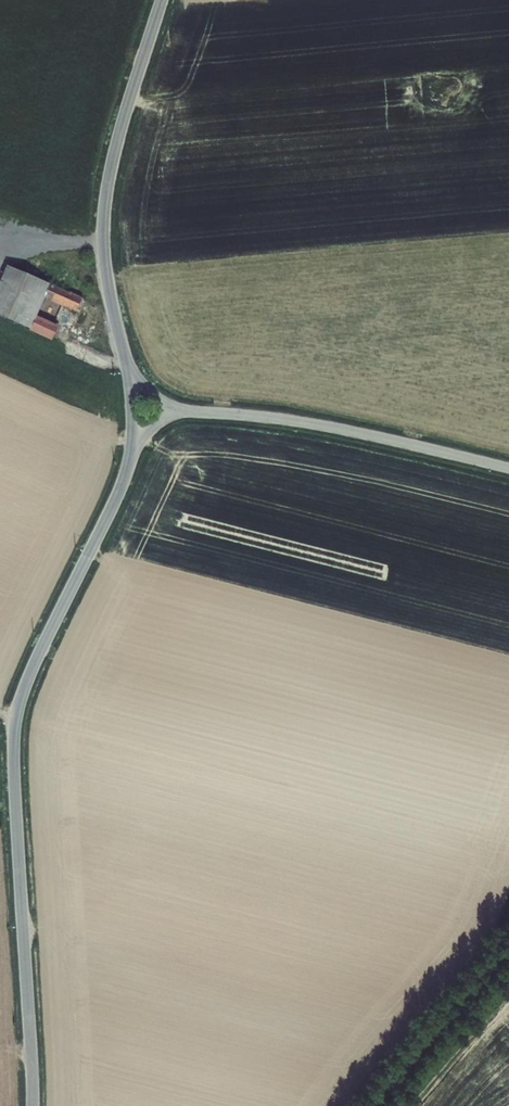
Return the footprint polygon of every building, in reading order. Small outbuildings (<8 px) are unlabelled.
[(0,274),(0,309),(14,316),(32,271),(6,260),(0,274)] [(32,271),(14,316),(49,331),(52,324),(32,315),(41,291),(76,308),(67,331),(85,340),(97,308),(96,303),(94,297),(68,286),(32,271)]
